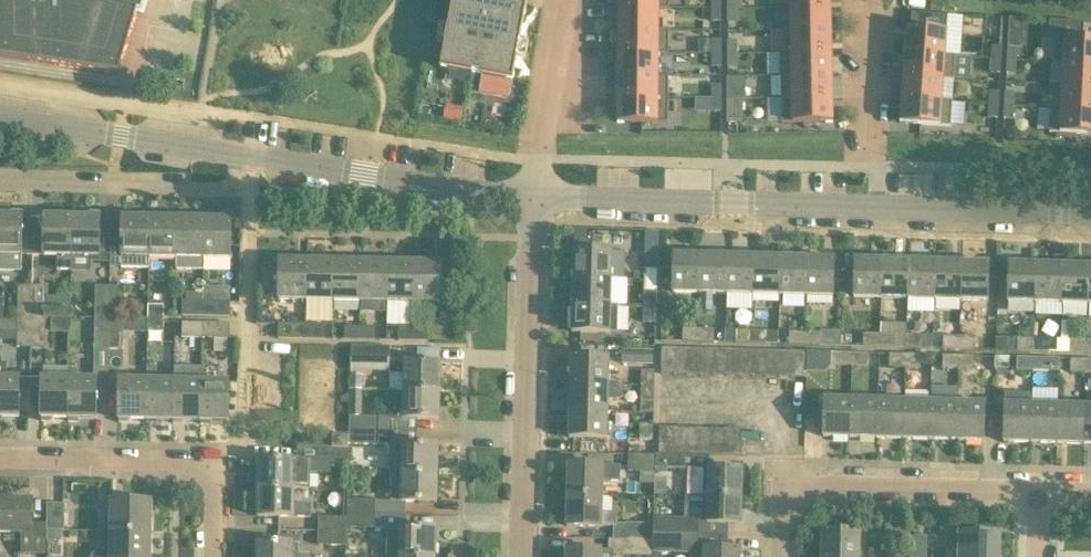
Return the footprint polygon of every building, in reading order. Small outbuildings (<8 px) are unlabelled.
[(120,76),(138,14),(143,15),(147,0),(0,0),(0,61),(120,76)] [(441,68),(512,82),(527,7),(511,4),(511,0),(454,0),(441,68)] [(617,6),(659,7),(659,10),(669,10),(669,0),(617,0),(617,6)] [(711,9),(721,9),(721,0),(711,0),(711,9)] [(737,10),(737,0),(726,0),(726,10),(737,10)] [(617,6),(617,29),(659,30),(659,10),(659,7),(617,6)] [(831,29),(831,6),(789,7),(789,30),(831,29)] [(711,9),(711,22),(721,22),(721,9),(711,9)] [(726,10),(726,23),(737,23),(737,10),(726,10)] [(1048,38),(1054,38),(1053,63),(1090,65),(1090,40),(1082,40),(1083,29),(1083,24),(1049,22),(1049,27),(1048,38)] [(617,29),(616,53),(659,53),(659,55),(668,55),(669,30),(659,30),(617,29)] [(784,30),(785,53),(832,52),(831,29),(789,30),(784,30)] [(906,29),(904,53),(955,57),(955,56),(945,56),(946,32),(906,29)] [(721,54),(721,40),(711,40),(711,54),(721,54)] [(727,42),(727,55),(737,55),(737,41),(727,42)] [(1001,61),(1001,47),(992,47),(992,60),(1001,61)] [(1016,61),(1017,48),(1008,48),(1007,61),(1016,61)] [(832,52),(785,53),(779,53),(780,77),(832,76),(832,52)] [(616,53),(616,76),(658,77),(658,75),(668,75),(673,75),(673,55),(668,55),(659,55),(659,53),(616,53)] [(943,79),(954,80),(955,57),(904,53),(903,76),(943,79)] [(721,54),(711,54),(711,67),(721,67),(721,54)] [(737,68),(737,55),(727,55),(727,68),(737,68)] [(991,73),(1000,74),(1001,61),(992,60),(991,73)] [(1007,61),(1006,74),(1015,75),(1016,61),(1007,61)] [(1052,64),(1063,65),(1062,86),(1090,88),(1090,65),(1053,63),(1052,64)] [(616,76),(616,99),(668,99),(668,75),(658,75),(658,77),(616,76)] [(832,76),(780,77),(781,101),(833,100),(832,76)] [(943,79),(903,76),(901,99),(941,102),(943,79)] [(722,99),(722,86),(711,86),(711,99),(722,99)] [(727,87),(727,100),(737,100),(737,86),(727,87)] [(1050,109),(1090,111),(1090,88),(1062,86),(1061,108),(1050,107),(1050,109)] [(990,92),(989,105),(998,106),(999,92),(990,92)] [(1004,106),(1013,106),(1014,93),(1005,93),(1004,106)] [(616,99),(616,123),(668,124),(668,99),(616,99)] [(711,99),(712,112),(722,112),(722,99),(711,99)] [(941,102),(901,99),(899,124),(950,127),(952,103),(941,102)] [(737,113),(737,100),(727,100),(727,113),(737,113)] [(833,123),(833,100),(781,101),(781,124),(833,123)] [(997,119),(998,106),(989,105),(988,118),(997,119)] [(1013,106),(1004,106),(1003,119),(1012,120),(1013,106)] [(1049,133),(1090,135),(1090,111),(1050,109),(1049,133)] [(21,256),(22,256),(23,216),(12,216),(12,219),(0,219),(0,272),(21,272),(21,256)] [(71,271),(72,256),(73,220),(73,217),(62,216),(62,220),(45,220),(44,256),(57,256),(57,270),(71,271)] [(89,220),(73,220),(72,256),(100,257),(101,217),(89,217),(89,220)] [(122,257),(122,268),(149,269),(149,257),(150,218),(140,217),(140,221),(123,221),(123,222),(122,257)] [(150,218),(149,257),(175,258),(177,218),(167,218),(167,221),(151,221),(151,218),(150,218)] [(175,258),(175,270),(203,271),(203,258),(204,218),(194,218),(194,222),(178,221),(178,218),(177,218),(175,258)] [(204,218),(203,258),(232,259),(232,219),(221,219),(221,222),(205,222),(205,218),(204,218)] [(573,251),(572,278),(611,279),(624,279),(625,252),(611,252),(573,251)] [(657,270),(658,254),(644,254),(644,270),(657,270)] [(672,293),(699,293),(701,255),(673,254),(672,293)] [(727,256),(701,255),(699,293),(726,294),(727,256)] [(754,256),(727,256),(726,294),(753,295),(754,256)] [(780,257),(754,256),(753,295),(779,295),(780,257)] [(807,258),(780,257),(779,295),(806,296),(807,258)] [(834,259),(807,258),(806,296),(833,297),(834,259)] [(853,297),(881,298),(882,260),(854,259),(853,297)] [(278,299),(306,300),(307,261),(279,260),(278,299)] [(908,261),(882,260),(881,298),(907,299),(908,261)] [(333,261),(307,261),(306,300),(333,301),(333,261)] [(333,301),(360,301),(361,262),(333,261),(333,301)] [(907,299),(934,300),(935,261),(908,261),(907,299)] [(934,300),(960,300),(961,262),(935,261),(934,300)] [(360,301),(387,302),(388,262),(361,262),(360,301)] [(415,263),(388,262),(387,302),(414,303),(415,263)] [(988,263),(961,262),(960,300),(987,301),(988,263)] [(443,264),(415,263),(414,303),(442,303),(443,264)] [(1008,263),(1007,302),(1035,302),(1036,264),(1008,263)] [(1035,302),(1034,316),(1061,317),(1061,303),(1062,265),(1036,264),(1035,302)] [(1062,265),(1061,303),(1088,304),(1089,266),(1062,265)] [(572,278),(572,305),(610,306),(611,279),(572,278)] [(18,285),(17,316),(31,317),(32,286),(18,285)] [(47,286),(32,286),(31,317),(46,317),(47,286)] [(95,287),(95,318),(109,318),(110,287),(95,287)] [(124,287),(110,287),(109,318),(123,318),(124,287)] [(644,291),(643,306),(656,307),(657,292),(644,291)] [(72,310),(72,296),(47,295),(46,310),(72,310)] [(182,316),(199,316),(200,301),(182,301),(182,316)] [(230,301),(200,301),(199,316),(229,317),(230,301)] [(148,305),(148,319),(163,319),(163,306),(148,305)] [(572,305),(571,332),(609,333),(618,333),(618,306),(610,306),(572,305)] [(656,323),(656,307),(643,306),(643,323),(656,323)] [(16,333),(17,316),(0,316),(0,332),(16,333)] [(16,347),(30,348),(31,317),(17,316),(16,333),(16,347)] [(45,348),(46,317),(31,317),(30,348),(45,348)] [(94,349),(109,349),(109,318),(95,318),(94,349)] [(123,350),(123,318),(109,318),(109,349),(123,350)] [(163,332),(163,319),(148,319),(147,332),(163,332)] [(181,338),(199,339),(199,323),(182,322),(181,338)] [(199,339),(214,339),(229,339),(229,324),(199,323),(199,339)] [(278,339),(308,340),(309,324),(278,324),(278,339)] [(326,324),(309,324),(308,340),(325,340),(326,324)] [(344,340),(360,341),(360,334),(361,327),(344,327),(344,340)] [(375,328),(361,327),(360,334),(360,341),(375,341),(375,328)] [(398,341),(412,341),(413,329),(398,329),(398,341)] [(459,329),(413,329),(412,341),(460,341),(459,329)] [(682,342),(698,343),(698,329),(682,329),(682,342)] [(714,330),(698,329),(698,343),(714,343),(714,330)] [(736,330),(735,343),(751,344),(752,331),(750,331),(737,330),(736,330)] [(767,331),(752,331),(751,344),(767,344),(767,331)] [(788,345),(804,346),(805,332),(789,332),(788,345)] [(820,333),(805,332),(804,346),(820,346),(820,333)] [(863,347),(879,347),(880,334),(863,334),(863,347)] [(894,335),(880,334),(879,347),(894,347),(894,335)] [(905,335),(905,348),(921,348),(921,335),(905,335)] [(942,349),(959,350),(959,337),(942,336),(942,349)] [(974,337),(959,337),(959,350),(974,350),(974,337)] [(1017,351),(1033,352),(1034,339),(1017,338),(1017,351)] [(1034,339),(1033,352),(1051,352),(1051,339),(1034,339)] [(1069,340),(1069,353),(1086,353),(1087,340),(1069,340)] [(389,375),(405,375),(404,390),(440,391),(441,363),(390,361),(390,347),(351,346),(350,371),(389,373),(389,375)] [(661,375),(675,376),(675,349),(661,349),(661,375)] [(675,376),(688,376),(688,349),(675,349),(675,376)] [(688,376),(701,376),(701,350),(688,349),(688,376)] [(653,366),(653,351),(622,350),(621,365),(653,366)] [(714,350),(701,350),(701,376),(714,376),(714,350)] [(727,350),(714,350),(714,376),(727,377),(727,350)] [(741,350),(727,350),(727,377),(740,377),(741,350)] [(754,351),(741,350),(740,377),(753,377),(754,351)] [(753,377),(766,377),(767,351),(754,351),(753,377)] [(766,377),(779,378),(780,351),(767,351),(766,377)] [(793,351),(780,351),(779,378),(793,378),(793,351)] [(807,352),(793,351),(793,378),(806,378),(807,352)] [(830,366),(851,367),(852,353),(831,352),(830,366)] [(867,354),(852,353),(851,367),(867,367),(867,354)] [(888,367),(904,368),(905,355),(889,354),(888,367)] [(921,355),(905,355),(904,368),(920,368),(921,355)] [(941,369),(958,369),(958,356),(942,355),(941,369)] [(974,357),(958,356),(958,369),(973,370),(974,357)] [(570,357),(570,384),(608,385),(609,358),(570,357)] [(1016,371),(1032,371),(1032,358),(1016,358),(1016,371)] [(1032,358),(1032,371),(1050,372),(1050,359),(1032,358)] [(1069,372),(1085,373),(1085,360),(1070,359),(1069,372)] [(1,417),(1,414),(19,414),(19,378),(6,378),(6,364),(0,364),(0,417),(1,417)] [(641,370),(640,386),(654,386),(655,371),(641,370)] [(350,375),(350,388),(362,389),(363,375),(350,375)] [(52,415),(68,415),(69,379),(41,378),(40,418),(52,418),(52,415)] [(79,415),(96,416),(97,379),(69,379),(68,415),(68,418),(79,419),(79,415)] [(130,416),(146,416),(147,380),(119,379),(118,419),(130,419),(130,416)] [(173,380),(147,380),(146,416),(146,420),(157,420),(157,417),(172,417),(173,380)] [(200,381),(173,380),(172,417),(173,417),(173,420),(184,421),(184,417),(200,418),(200,407),(200,381)] [(211,418),(228,418),(228,382),(200,381),(200,407),(200,418),(200,421),(211,421),(211,418)] [(624,385),(608,385),(570,384),(569,410),(607,411),(608,400),(619,401),(623,398),(624,385)] [(640,386),(640,402),(654,403),(654,386),(640,386)] [(362,416),(362,407),(362,389),(350,388),(349,407),(349,417),(349,431),(405,432),(405,419),(439,420),(440,391),(404,390),(404,405),(389,405),(389,417),(362,416)] [(1004,404),(1003,442),(1030,443),(1031,405),(1031,394),(1004,394),(1004,404)] [(822,437),(849,438),(850,400),(823,399),(822,437)] [(877,401),(850,400),(849,438),(876,439),(877,401)] [(903,401),(877,401),(876,439),(902,440),(903,401)] [(930,402),(903,401),(902,440),(929,440),(930,402)] [(957,403),(930,402),(929,440),(956,441),(957,403)] [(984,403),(957,403),(956,441),(983,442),(984,403)] [(1030,443),(1056,444),(1058,405),(1031,405),(1030,443)] [(1056,444),(1083,444),(1084,406),(1058,405),(1056,444)] [(607,439),(607,411),(569,410),(568,438),(607,439)] [(640,424),(639,440),(652,441),(653,425),(640,424)] [(659,428),(658,454),(672,455),(673,428),(659,428)] [(686,428),(673,428),(672,455),(680,455),(685,455),(686,428)] [(699,429),(686,428),(685,455),(698,455),(699,429)] [(712,429),(699,429),(698,455),(711,456),(712,429)] [(725,429),(712,429),(711,456),(724,456),(725,429)] [(725,429),(724,456),(738,456),(739,430),(725,429)] [(404,445),(405,432),(349,431),(349,436),(349,444),(389,445),(388,459),(391,459),(391,474),(437,475),(438,446),(404,445)] [(349,449),(349,444),(349,436),(332,436),(332,448),(349,449)] [(348,464),(349,449),(332,448),(322,448),(322,463),(331,463),(348,464)] [(680,455),(672,455),(658,454),(654,455),(653,472),(655,472),(655,469),(679,469),(680,455)] [(652,497),(652,472),(653,472),(654,455),(628,455),(628,472),(640,472),(639,497),(652,497)] [(258,460),(257,489),(293,490),(310,490),(311,468),(311,463),(311,461),(296,461),(258,460)] [(602,497),(603,482),(619,482),(620,465),(567,463),(566,496),(602,497)] [(687,496),(708,496),(740,497),(741,469),(709,468),(709,469),(687,469),(687,496)] [(390,501),(401,501),(401,502),(437,503),(437,475),(391,474),(390,501)] [(293,504),(293,490),(257,489),(257,517),(310,518),(311,504),(293,504)] [(602,512),(602,497),(566,496),(565,527),(613,528),(613,539),(652,540),(652,533),(652,524),(616,523),(616,513),(602,512)] [(708,496),(707,506),(684,506),(684,519),(654,518),(653,524),(652,524),(652,533),(697,534),(697,522),(707,522),(740,523),(740,497),(708,496)] [(111,501),(110,531),(150,532),(150,502),(148,502),(146,498),(136,497),(133,501),(111,501)] [(32,524),(32,501),(0,500),(0,533),(21,534),(21,555),(46,555),(47,531),(47,524),(32,524)] [(347,500),(347,514),(375,515),(375,501),(347,500)] [(47,504),(47,524),(47,531),(65,531),(65,505),(47,504)] [(347,527),(387,528),(387,542),(400,543),(400,556),(435,556),(436,530),(404,529),(405,516),(375,515),(347,514),(346,518),(347,518),(347,527)] [(318,518),(318,532),(347,533),(347,527),(347,518),(346,518),(318,518)] [(110,549),(98,549),(90,556),(149,556),(150,532),(110,531),(110,549)] [(822,556),(860,556),(861,532),(822,531),(822,556)] [(347,547),(347,533),(318,532),(318,546),(347,547)] [(702,549),(696,549),(697,534),(652,533),(652,540),(652,554),(690,554),(690,556),(739,556),(739,549),(702,548),(702,549)] [(907,549),(907,533),(894,533),(893,549),(907,549)] [(960,556),(999,556),(999,535),(960,534),(960,556)] [(913,556),(926,556),(927,537),(913,536),(913,556)] [(564,556),(613,556),(651,556),(652,554),(652,540),(613,539),(613,540),(608,539),(607,550),(564,549),(564,556)] [(291,544),(256,543),(256,556),(309,556),(309,555),(299,555),(299,544),(291,544)]
